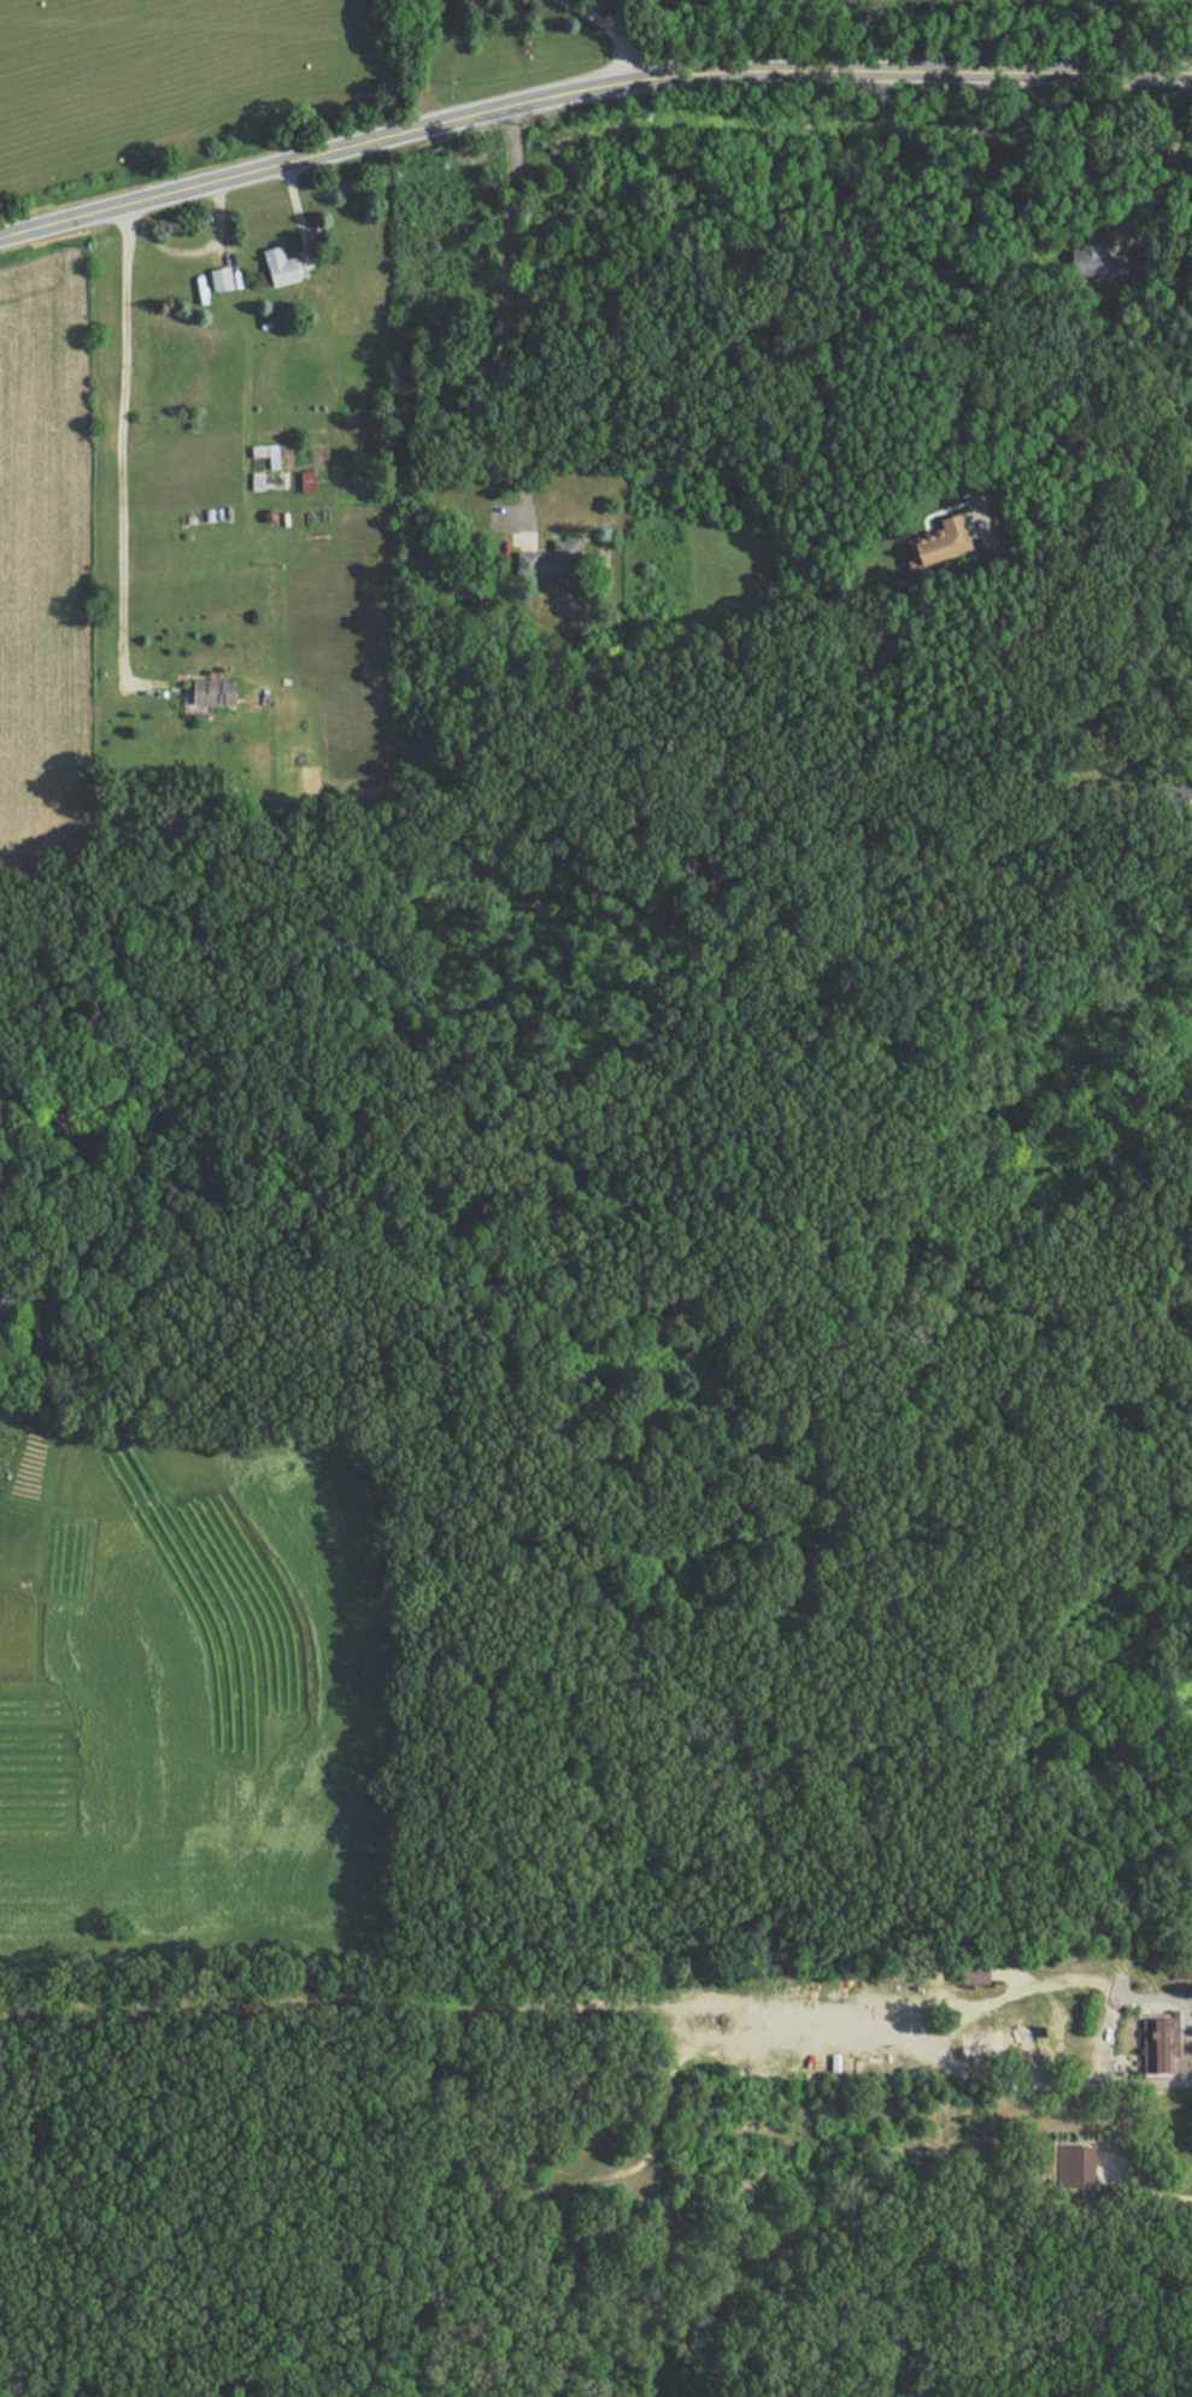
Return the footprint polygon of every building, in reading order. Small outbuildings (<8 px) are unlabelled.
[(303,281),(298,258),(287,260),(283,248),(264,253),(274,289),(303,281)] [(1115,249),(1056,248),(1056,275),(1115,276),(1115,249)] [(235,290),(230,269),(210,272),(215,294),(235,290)] [(253,449),(254,460),(279,459),(278,448),(253,449)] [(963,516),(941,519),(944,534),(908,540),(914,569),(971,557),(963,516)] [(577,577),(579,541),(554,540),(554,554),(522,554),(522,576),(577,577)] [(239,705),(239,681),(196,681),(196,705),(239,705)] [(8,1308),(0,1303),(0,1322),(8,1308)] [(967,1970),(968,1986),(993,1984),(992,1968),(967,1970)] [(1144,2075),(1179,2075),(1179,2020),(1144,2020),(1144,2075)] [(962,2057),(1045,2057),(1045,2031),(961,2031),(962,2057)] [(847,2064),(827,2064),(827,2079),(847,2079),(847,2064)] [(1096,2187),(1096,2146),(1053,2146),(1053,2187),(1096,2187)]
